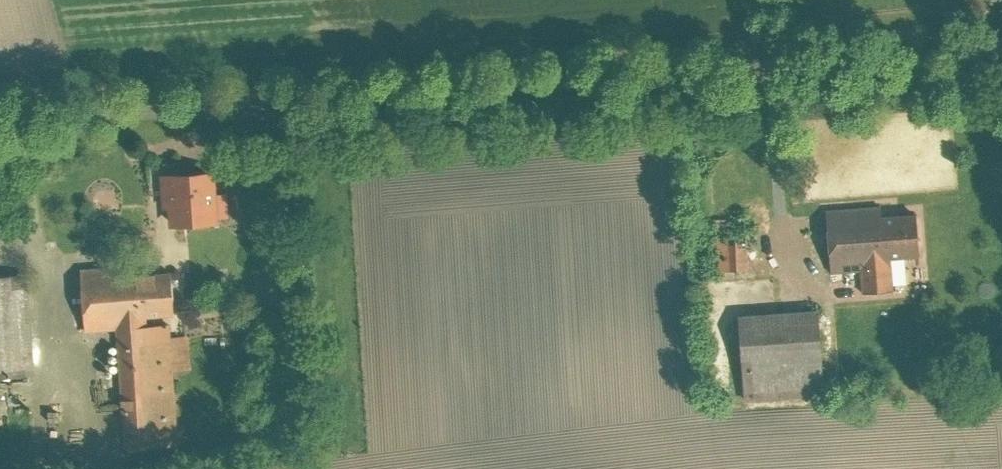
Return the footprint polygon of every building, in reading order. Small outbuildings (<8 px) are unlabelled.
[(223,173),(165,176),(167,211),(174,211),(175,230),(226,227),(223,173)] [(883,207),(825,212),(831,277),(861,275),(863,296),(893,294),(890,264),(921,262),(917,217),(884,220),(883,207)] [(747,235),(746,216),(716,218),(717,236),(747,235)] [(750,268),(749,236),(717,237),(719,270),(750,268)] [(134,266),(84,270),(88,335),(120,333),(128,451),(183,447),(178,372),(194,371),(191,339),(175,340),(173,319),(183,319),(179,273),(134,276),(134,266)] [(35,379),(26,277),(0,279),(0,382),(35,379)] [(821,313),(739,319),(745,406),(827,401),(821,313)]
